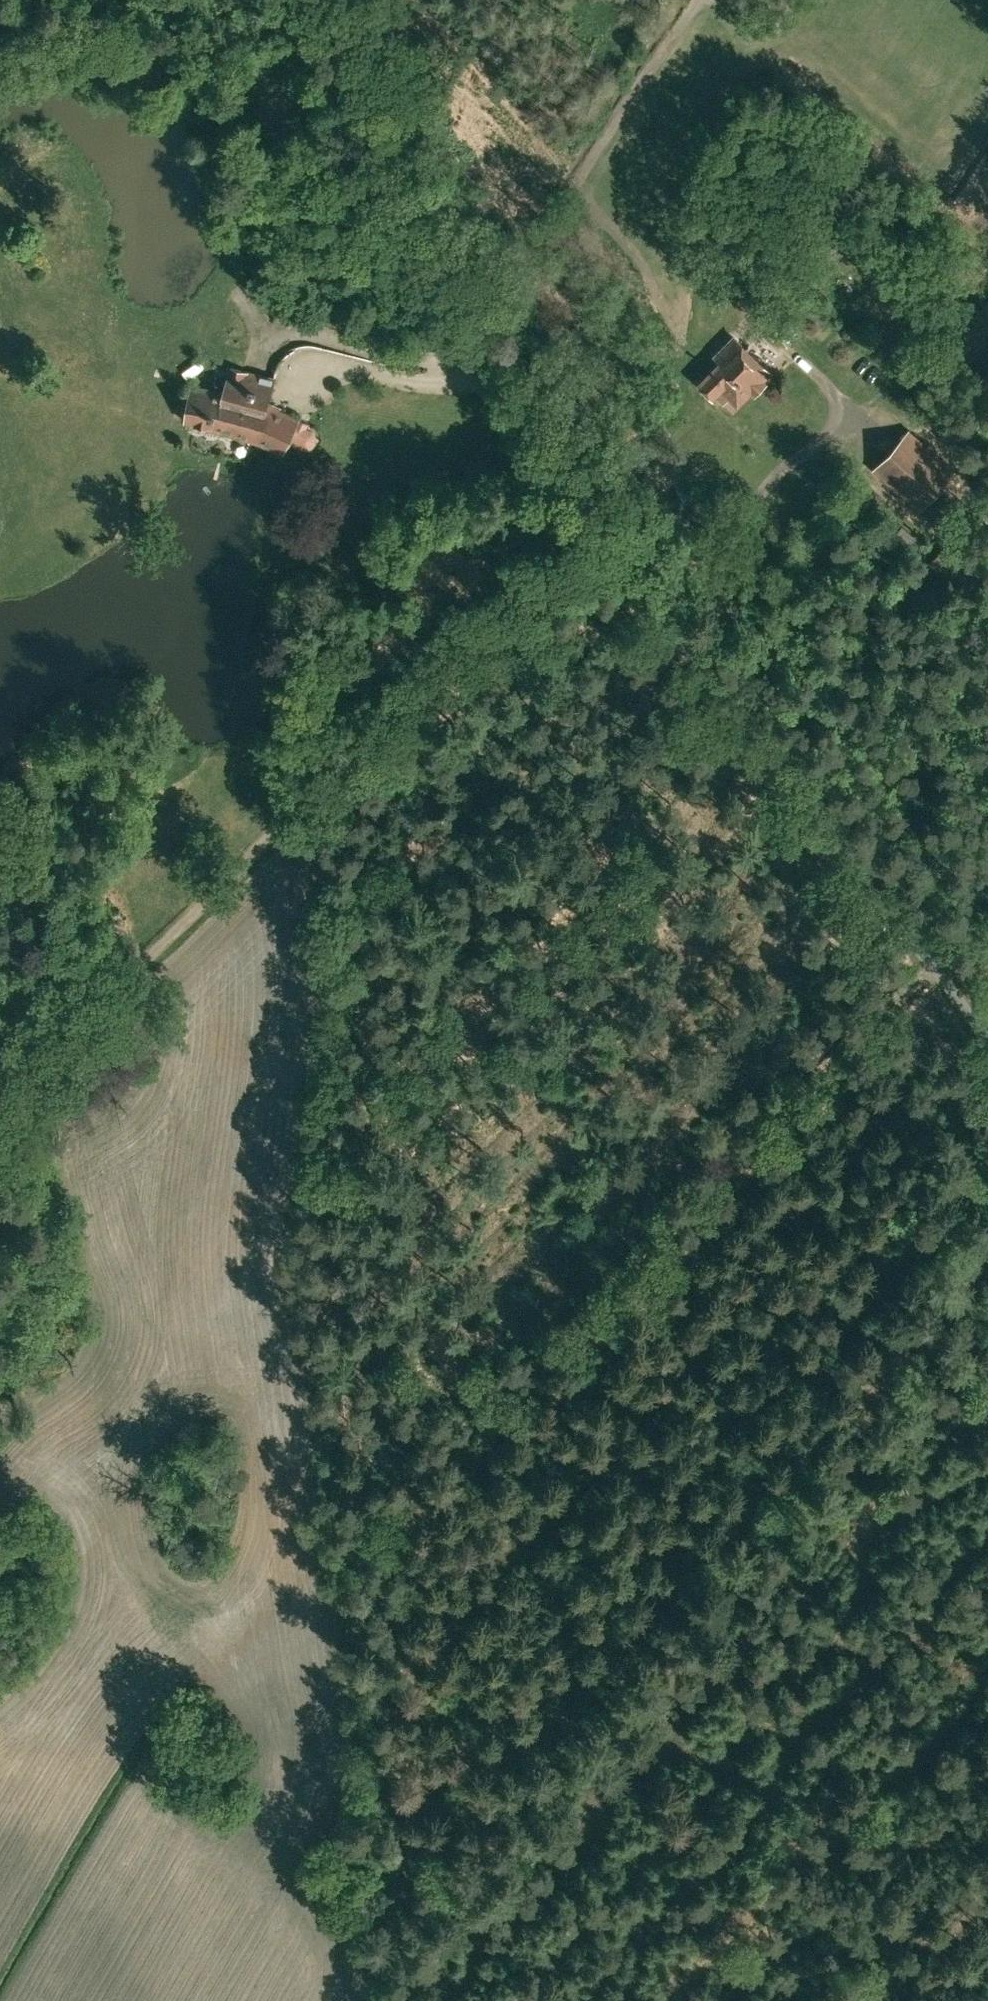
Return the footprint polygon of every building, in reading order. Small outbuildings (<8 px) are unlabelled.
[(721,361),(701,383),(714,395),(716,393),(724,401),(729,396),(738,405),(752,391),(755,394),(765,383),(763,381),(771,372),(734,336),(715,355),(721,361)] [(275,380),(231,368),(223,394),(191,389),(190,397),(185,396),(183,408),(188,409),(186,422),(207,425),(206,428),(263,444),(283,453),(288,442),(302,449),(307,449),(313,447),(316,443),(316,438),(314,432),(307,429),(309,424),(299,419),(268,404),(275,380)] [(909,432),(876,469),(920,508),(953,471),(909,432)] [(904,524),(890,535),(906,554),(920,543),(904,524)]
